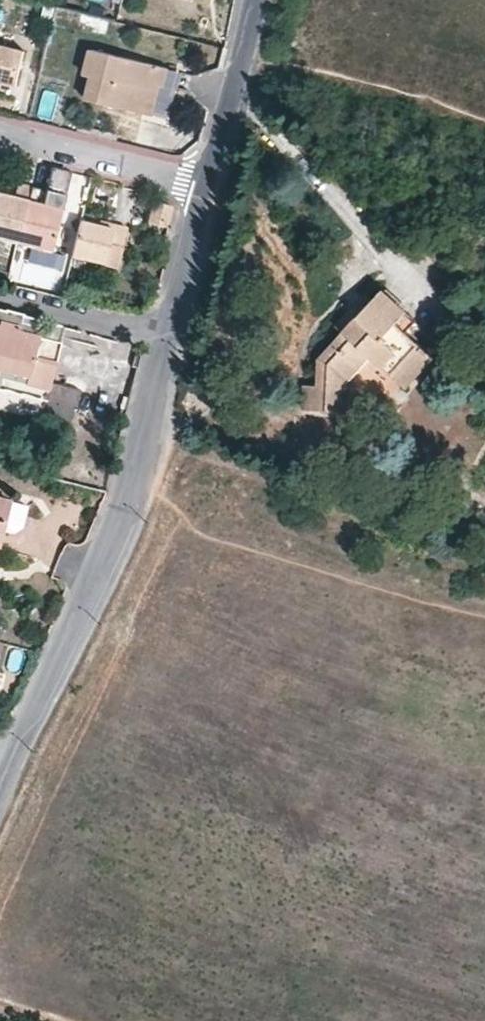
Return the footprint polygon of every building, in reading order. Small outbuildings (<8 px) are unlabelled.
[(15,86),(23,51),(0,45),(0,82),(15,86)] [(84,73),(91,76),(98,50),(90,48),(84,73)] [(86,98),(143,112),(151,83),(159,85),(163,86),(164,79),(167,68),(98,50),(91,76),(86,98)] [(151,83),(143,112),(151,115),(159,85),(151,83)] [(48,191),(63,194),(68,173),(53,169),(48,191)] [(31,186),(25,185),(17,183),(14,199),(0,195),(0,240),(17,244),(31,186)] [(39,188),(31,186),(17,244),(52,253),(61,211),(41,206),(45,190),(39,188)] [(112,231),(99,227),(80,222),(71,257),(118,269),(127,229),(114,225),(112,231)] [(100,222),(99,227),(112,231),(114,225),(107,224),(100,222)] [(390,374),(419,343),(396,322),(406,311),(382,289),(361,313),(318,359),(317,384),(303,384),(302,408),(348,410),(350,379),(371,356),(390,374)] [(0,314),(0,327),(17,331),(16,336),(59,347),(63,329),(0,314)] [(59,347),(16,336),(17,331),(0,327),(0,371),(39,381),(38,388),(48,390),(49,386),(56,358),(59,347)] [(433,357),(419,343),(390,374),(406,388),(433,357)] [(80,393),(49,386),(48,390),(45,400),(43,411),(73,419),(80,393)] [(12,501),(0,497),(0,547),(12,501)]
